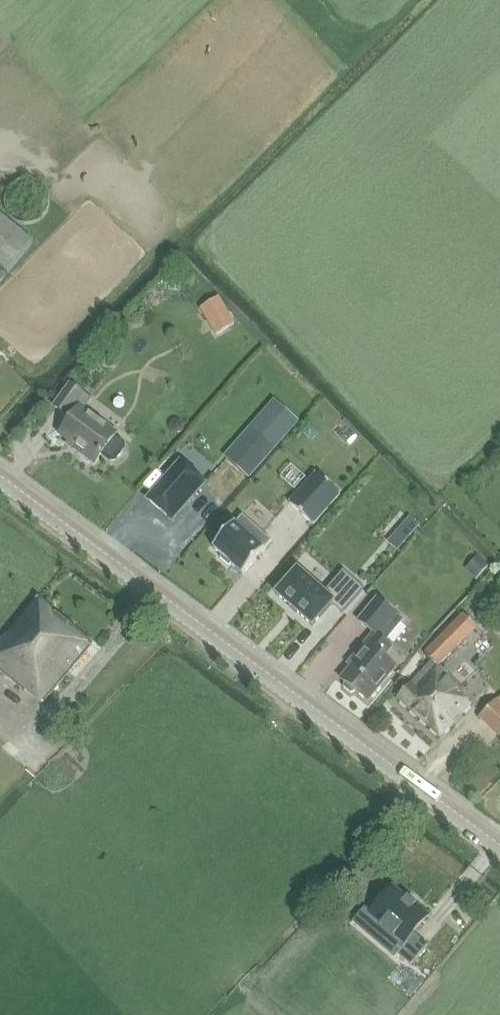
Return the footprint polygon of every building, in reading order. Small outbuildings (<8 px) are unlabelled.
[(34,242),(0,214),(0,268),(8,275),(34,242)] [(218,320),(211,324),(217,334),(234,324),(220,301),(210,307),(218,320)] [(70,384),(52,409),(70,422),(58,437),(77,451),(75,454),(79,457),(80,459),(87,465),(89,465),(94,468),(102,457),(111,463),(116,463),(126,449),(125,444),(116,437),(118,434),(86,410),(93,400),(70,384)] [(278,421),(262,440),(271,448),(296,420),(277,403),(269,413),(278,421)] [(147,500),(171,522),(204,485),(180,463),(147,500)] [(316,474),(290,504),(314,525),(340,495),(316,474)] [(214,549),(244,575),(265,551),(264,551),(270,545),(272,542),(243,516),(235,525),(234,525),(232,527),(214,549)] [(410,519),(402,528),(411,536),(419,527),(410,519)] [(478,575),(486,564),(475,555),(467,567),(478,575)] [(278,596),(280,598),(290,607),(292,609),(292,608),(296,612),(298,613),(297,614),(299,615),(311,625),(311,626),(313,627),(314,625),(332,605),(343,614),(364,590),(344,573),(343,574),(325,595),(309,581),(302,574),(298,571),(278,594),(278,593),(276,595),(278,596)] [(426,587),(425,599),(441,601),(442,588),(426,587)] [(0,645),(0,671),(26,693),(28,691),(42,704),(92,645),(39,599),(0,645)] [(351,694),(356,692),(368,702),(396,668),(384,658),(392,648),(386,643),(404,621),(378,600),(359,622),(374,635),(353,660),(356,662),(341,680),(345,683),(344,688),(351,694)] [(432,661),(396,699),(440,739),(472,704),(469,701),(472,699),(465,691),(466,690),(439,666),(476,628),(462,615),(424,653),(432,661)] [(499,739),(499,738),(499,698),(497,701),(497,700),(478,719),(499,739)] [(12,759),(0,747),(0,772),(12,759)] [(392,888),(370,914),(382,924),(374,934),(386,944),(384,947),(394,955),(396,952),(411,965),(428,945),(414,933),(428,915),(416,905),(418,901),(416,901),(411,896),(410,895),(410,894),(405,899),(392,888)]
